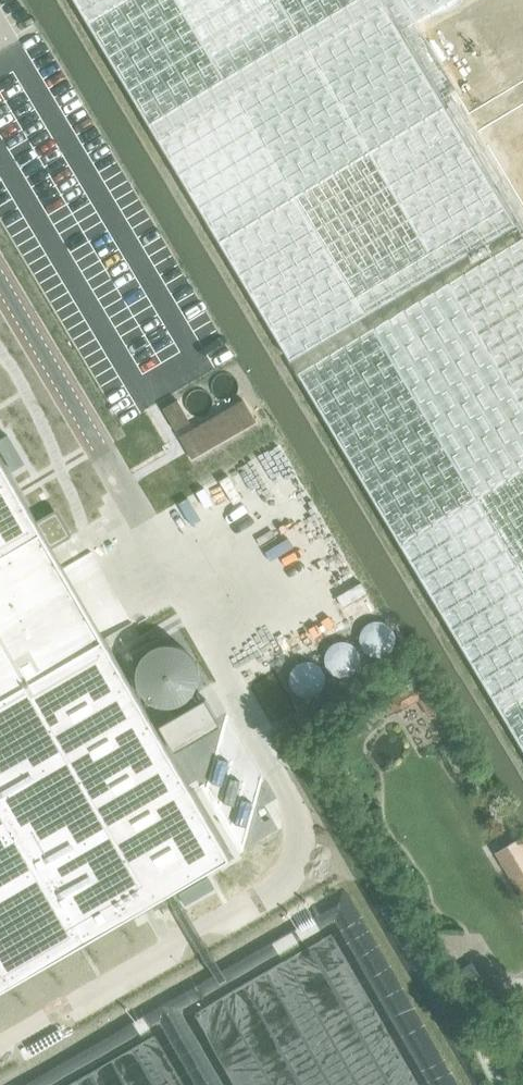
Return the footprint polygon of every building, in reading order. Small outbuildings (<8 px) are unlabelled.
[(291,359),(516,224),(381,0),(75,0),(291,359)] [(522,236),(522,0),(381,0),(516,224),(522,236)] [(297,377),(522,751),(522,240),(297,377)] [(8,435),(0,440),(0,448),(13,471),(25,464),(8,435)] [(29,589),(16,566),(52,546),(69,536),(69,535),(69,534),(69,533),(58,514),(57,513),(56,513),(55,513),(38,523),(0,456),(0,605),(29,589)] [(232,857),(105,638),(33,679),(0,623),(0,992),(232,857)] [(344,693),(322,707),(331,721),(353,707),(344,693)] [(399,694),(388,701),(395,714),(406,707),(399,694)] [(206,698),(159,725),(175,752),(221,725),(206,698)] [(519,839),(497,852),(522,895),(522,845),(519,839)] [(186,905),(215,888),(208,877),(179,893),(186,905)]
